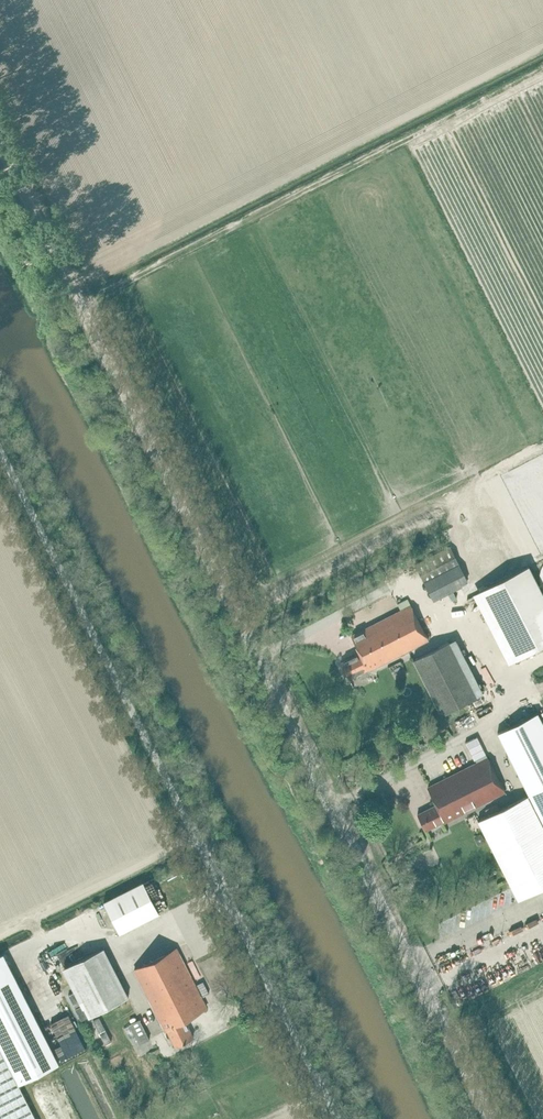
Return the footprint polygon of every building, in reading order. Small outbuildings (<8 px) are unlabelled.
[(450,548),(415,565),(434,602),(462,587),(469,583),(450,548)] [(480,591),(515,660),(542,646),(542,594),(529,566),(480,591)] [(370,670),(376,668),(430,641),(412,606),(408,599),(398,604),(402,611),(352,636),(361,653),(341,663),(342,665),(349,679),(357,675),(359,678),(362,679),(370,675),(371,672),(370,670)] [(482,690),(479,684),(456,640),(413,661),(441,717),(484,694),(482,690)] [(498,734),(542,822),(542,722),(538,713),(498,734)] [(452,728),(464,720),(461,715),(449,722),(452,728)] [(400,724),(384,731),(386,736),(403,729),(400,724)] [(475,738),(464,742),(469,757),(480,753),(475,738)] [(443,824),(505,792),(489,758),(430,787),(439,806),(418,816),(425,830),(442,822),(443,824)] [(479,821),(519,900),(542,888),(542,825),(528,796),(479,821)] [(299,827),(307,829),(309,822),(301,820),(299,827)] [(144,883),(104,903),(120,934),(159,915),(144,883)] [(514,945),(517,950),(528,944),(525,938),(514,945)] [(103,949),(64,969),(89,1018),(128,998),(103,949)] [(184,1019),(207,1008),(177,949),(134,971),(165,1032),(168,1030),(177,1048),(194,1039),(184,1019)] [(0,955),(0,1047),(19,1085),(59,1064),(4,953),(0,955)] [(150,1040),(140,1020),(129,1025),(139,1045),(150,1040)] [(19,1085),(0,1047),(0,1118),(36,1118),(19,1085)]
